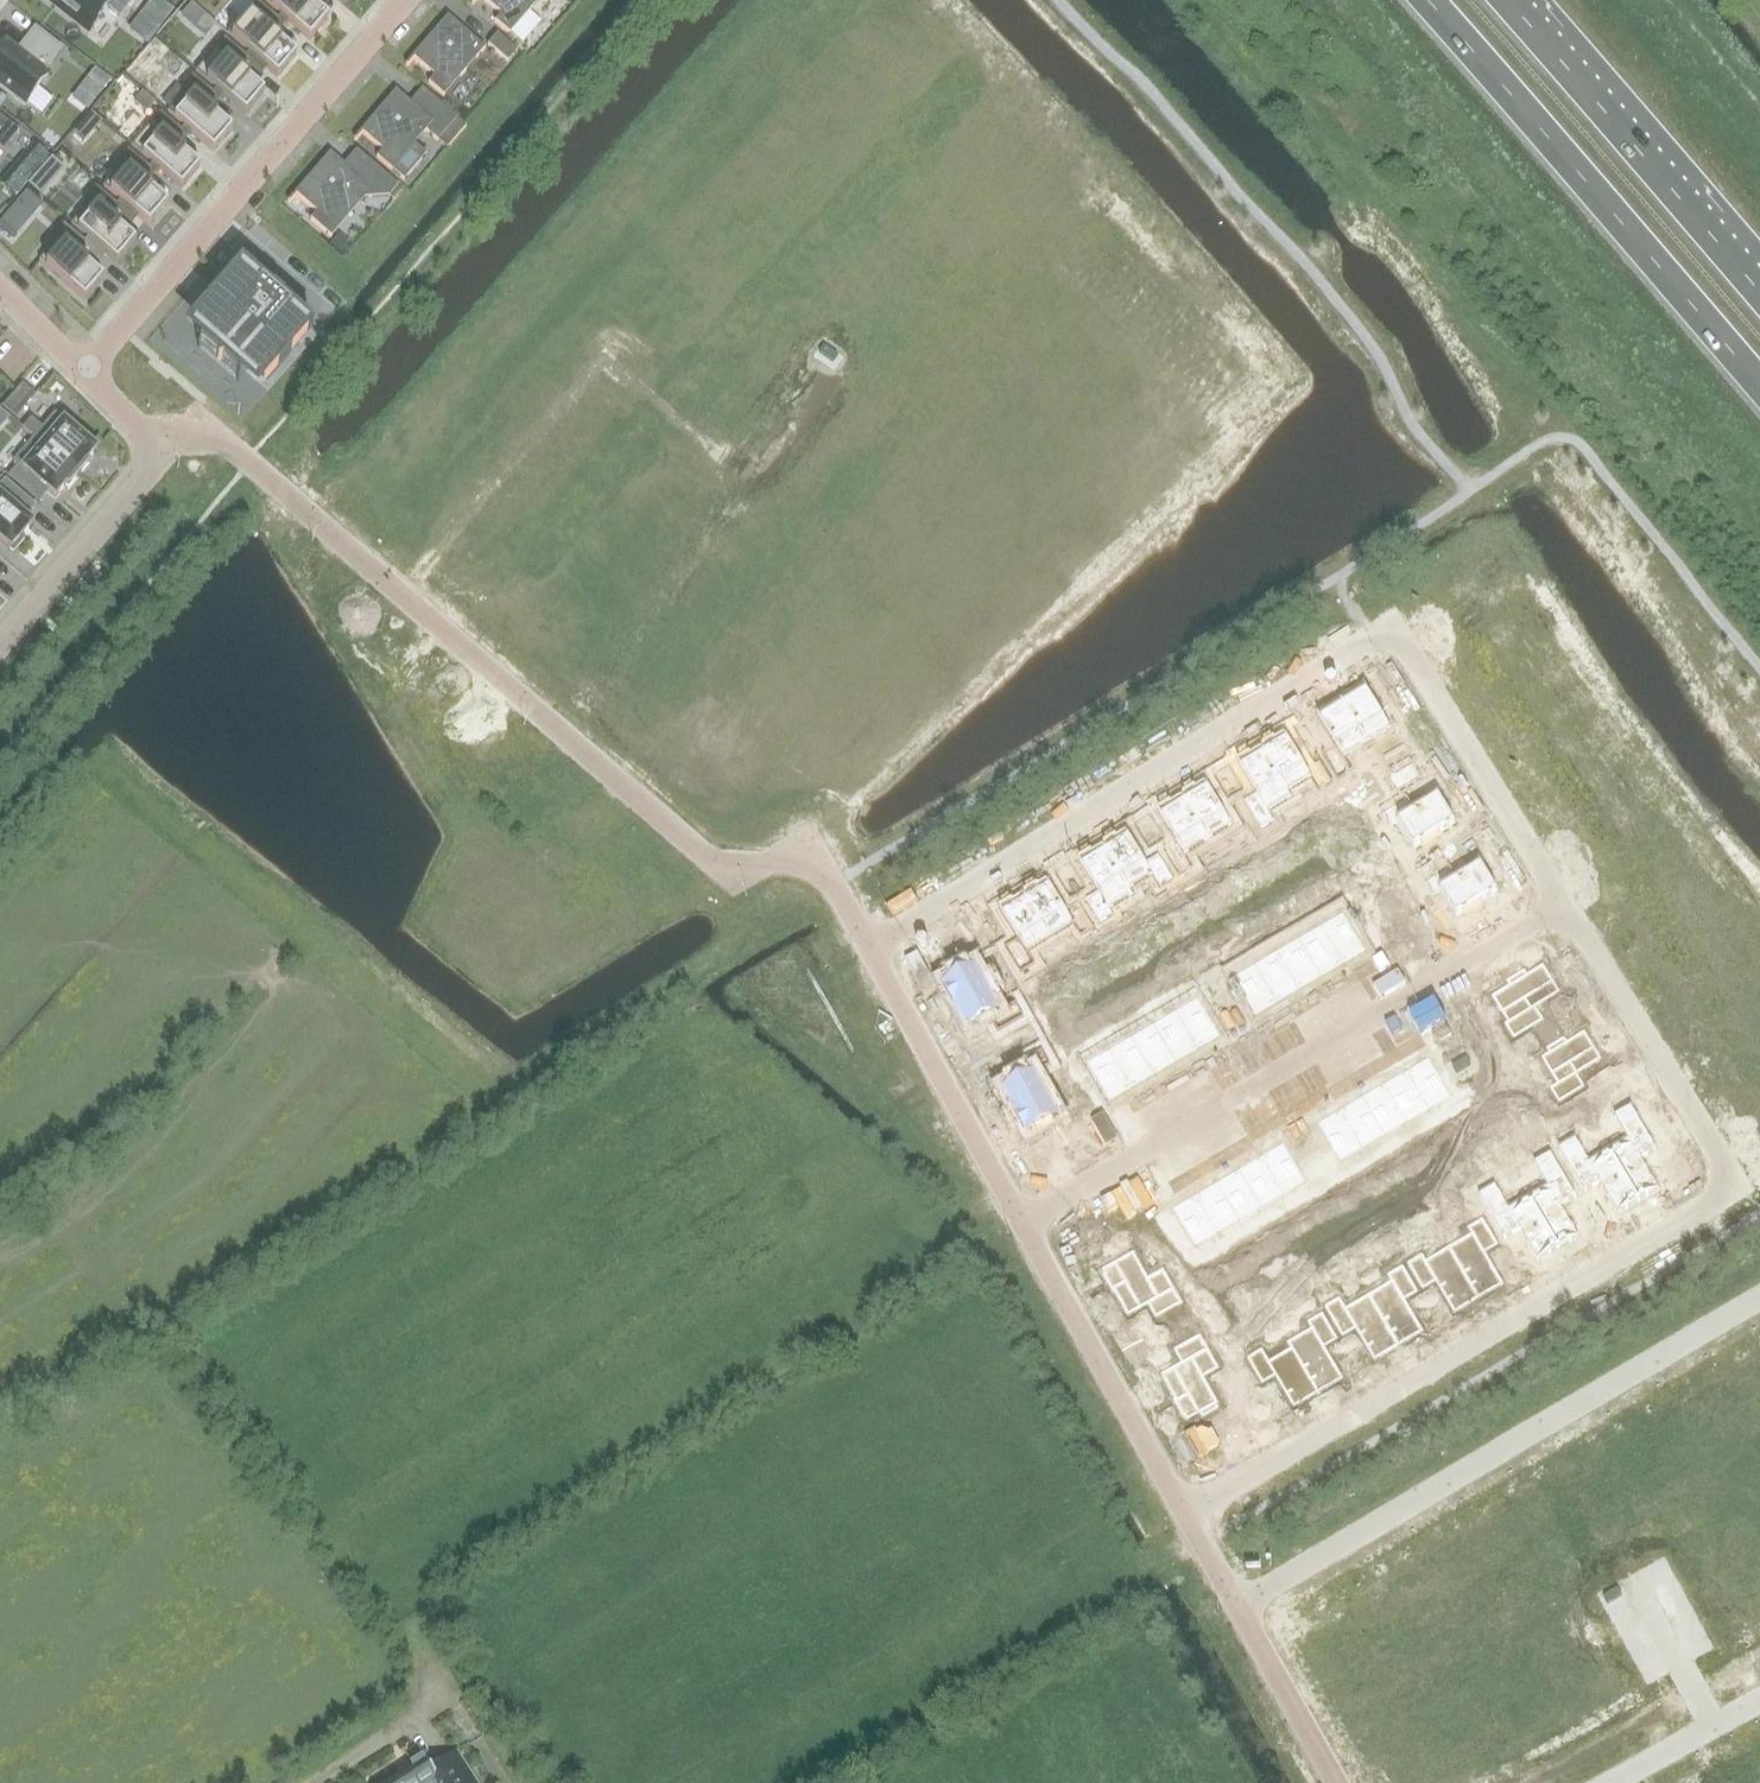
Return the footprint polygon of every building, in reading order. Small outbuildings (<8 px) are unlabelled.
[(90,31),(109,7),(120,16),(133,0),(50,0),(90,31)] [(141,13),(159,27),(172,11),(159,0),(150,0),(141,13)] [(310,40),(321,28),(321,27),(329,18),(308,0),(264,0),(310,40)] [(501,14),(495,21),(510,34),(540,0),(485,0),(501,14)] [(247,12),(228,34),(278,77),(289,65),(289,64),(297,55),(269,31),(279,20),(257,1),(248,12),(247,12)] [(448,16),(413,57),(435,76),(429,83),(444,96),(486,48),(448,16)] [(0,51),(0,86),(26,105),(50,73),(41,67),(58,45),(36,28),(23,45),(25,46),(20,52),(7,42),(0,51)] [(498,34),(488,44),(508,62),(518,51),(498,34)] [(215,49),(196,72),(246,115),(257,102),(265,92),(237,68),(247,57),(225,38),(216,50),(215,49)] [(92,68),(82,81),(97,93),(108,80),(92,68)] [(187,92),(168,113),(214,152),(225,139),(224,139),(232,129),(205,106),(215,95),(193,76),(182,88),(187,92)] [(157,99),(144,88),(135,100),(148,110),(157,99)] [(396,91),(361,131),(383,150),(377,157),(393,171),(415,144),(427,131),(433,123),(425,115),(417,108),(411,103),(396,91)] [(437,101),(425,115),(433,123),(427,131),(438,141),(458,118),(437,101)] [(96,130),(102,122),(91,113),(85,120),(96,130)] [(161,113),(132,146),(182,189),(192,176),(200,166),(173,143),(183,132),(161,113)] [(4,151),(20,131),(0,115),(0,148),(4,151)] [(458,118),(438,141),(447,148),(466,126),(458,118)] [(41,146),(21,169),(31,178),(51,154),(41,146)] [(331,153),(295,194),(317,212),(311,219),(327,233),(361,194),(368,185),(365,183),(345,165),(331,153)] [(123,165),(104,187),(150,226),(160,213),(168,204),(141,180),(151,169),(133,154),(123,165)] [(368,185),(361,194),(366,198),(389,197),(399,186),(378,168),(369,179),(365,183),(368,185)] [(39,195),(49,184),(38,174),(28,185),(39,195)] [(90,203),(72,224),(117,263),(128,251),(128,250),(136,241),(109,217),(118,206),(97,187),(86,199),(90,203)] [(0,226),(13,236),(30,216),(18,205),(0,226)] [(58,240),(40,261),(85,300),(96,288),(96,287),(104,278),(77,254),(86,243),(64,224),(54,237),(58,240)] [(241,266),(196,317),(227,345),(225,347),(235,355),(236,352),(268,380),(313,328),(282,302),(284,300),(273,291),(271,292),(241,266)] [(23,385),(5,407),(16,417),(35,395),(23,385)] [(32,419),(23,429),(34,438),(34,437),(79,476),(90,464),(87,461),(97,449),(55,413),(42,428),(32,419)] [(19,466),(10,477),(39,502),(48,491),(56,497),(66,485),(69,488),(79,476),(34,437),(34,438),(14,461),(19,466)] [(14,552),(25,539),(22,536),(33,524),(26,517),(35,506),(6,481),(0,488),(0,539),(14,552)] [(1366,685),(1341,700),(1369,744),(1393,729),(1366,685)] [(1341,700),(1317,715),(1336,746),(1323,754),(1339,779),(1353,770),(1345,759),(1369,744),(1341,700)] [(1286,734),(1262,749),(1289,793),(1290,793),(1312,779),(1320,791),(1334,782),(1318,757),(1305,765),(1286,734)] [(1262,749),(1238,764),(1257,795),(1244,803),(1262,832),(1276,823),(1270,813),(1294,798),(1290,793),(1289,793),(1262,749)] [(1413,762),(1389,777),(1397,791),(1422,776),(1413,762)] [(1207,783),(1183,798),(1210,842),(1234,827),(1207,783)] [(1408,797),(1382,813),(1391,827),(1398,822),(1414,849),(1422,844),(1425,848),(1442,837),(1439,833),(1457,823),(1440,795),(1416,810),(1408,797)] [(1183,798),(1159,813),(1178,844),(1164,852),(1180,877),(1194,868),(1187,856),(1210,842),(1183,798)] [(1688,821),(1681,810),(1664,820),(1671,831),(1688,821)] [(1128,832),(1104,847),(1131,891),(1132,890),(1153,877),(1161,889),(1175,880),(1160,855),(1147,863),(1128,832)] [(1104,847),(1080,862),(1099,893),(1086,901),(1101,926),(1115,917),(1112,911),(1135,896),(1132,890),(1131,891),(1104,847)] [(1450,866),(1425,882),(1433,896),(1441,891),(1457,917),(1465,912),(1467,916),(1484,906),(1481,902),(1499,891),(1482,864),(1458,879),(1450,866)] [(1305,877),(1296,882),(1304,896),(1313,890),(1305,877)] [(1049,881),(1024,896),(1052,940),(1075,925),(1082,938),(1096,929),(1081,904),(1068,912),(1049,881)] [(1296,882),(1288,887),(1296,901),(1304,896),(1296,882)] [(1253,883),(1241,891),(1246,899),(1258,892),(1253,883)] [(1024,896),(1000,910),(1020,942),(1007,949),(1022,975),(1036,966),(1028,954),(1052,940),(1024,896)] [(1261,903),(1252,908),(1260,921),(1269,916),(1261,903)] [(1344,911),(1321,924),(1344,963),(1367,950),(1344,911)] [(1239,916),(1230,921),(1238,934),(1247,929),(1239,916)] [(1230,921),(1221,926),(1229,940),(1238,934),(1230,921)] [(1321,924),(1299,937),(1322,976),(1344,963),(1321,924)] [(1299,937),(1277,950),(1300,989),(1322,976),(1299,937)] [(1277,950),(1255,963),(1277,1002),(1300,989),(1277,950)] [(1160,962),(1151,968),(1159,981),(1168,976),(1160,962)] [(1255,963),(1232,976),(1255,1015),(1277,1002),(1255,963)] [(1510,983),(1493,994),(1509,1020),(1505,1022),(1514,1036),(1543,1018),(1536,1006),(1560,991),(1544,963),(1527,973),(1524,968),(1508,979),(1510,983)] [(976,968),(944,986),(956,1007),(957,1006),(971,1031),(991,1020),(999,1033),(1025,1019),(1017,1004),(1001,1013),(993,999),(998,997),(989,981),(985,983),(976,968)] [(1151,968),(1142,973),(1150,986),(1159,981),(1151,968)] [(1116,988),(1107,993),(1115,1007),(1124,1002),(1116,988)] [(1198,996),(1175,1009),(1198,1048),(1221,1035),(1198,996)] [(1093,1001),(1085,1006),(1093,1020),(1101,1015),(1093,1001)] [(1085,1006),(1076,1012),(1084,1025),(1093,1020),(1085,1006)] [(1175,1009),(1153,1022),(1176,1061),(1198,1048),(1175,1009)] [(1153,1022),(1131,1035),(1154,1074),(1176,1061),(1153,1022)] [(1550,1051),(1543,1055),(1559,1082),(1551,1087),(1560,1100),(1585,1085),(1577,1072),(1601,1057),(1585,1030),(1567,1040),(1565,1036),(1548,1047),(1550,1051)] [(1131,1035),(1109,1048),(1132,1087),(1154,1074),(1131,1035)] [(1109,1048),(1086,1062),(1109,1101),(1132,1087),(1109,1048)] [(1025,1080),(1005,1091),(1018,1116),(1017,1116),(1028,1138),(1061,1120),(1053,1105),(1057,1103),(1048,1087),(1044,1089),(1036,1075),(1051,1067),(1043,1052),(1017,1066),(1025,1080)] [(1429,1056),(1407,1070),(1430,1109),(1452,1095),(1429,1056)] [(1407,1070),(1385,1083),(1408,1122),(1430,1109),(1407,1070)] [(1385,1083),(1363,1096),(1385,1135),(1408,1122),(1385,1083)] [(1747,1094),(1759,1114),(1759,1086),(1747,1094)] [(1363,1096),(1341,1109),(1363,1148),(1385,1135),(1363,1096)] [(1628,1139),(1609,1150),(1640,1202),(1661,1190),(1643,1159),(1658,1150),(1632,1105),(1614,1116),(1628,1139)] [(1341,1109),(1318,1122),(1341,1161),(1363,1148),(1341,1109)] [(1456,1133),(1447,1138),(1455,1152),(1464,1147),(1456,1133)] [(1447,1138),(1438,1143),(1446,1157),(1455,1152),(1447,1138)] [(1577,1138),(1559,1148),(1585,1193),(1601,1184),(1619,1214),(1640,1202),(1609,1150),(1591,1161),(1577,1138)] [(1284,1142),(1261,1155),(1284,1195),(1307,1181),(1284,1142)] [(1425,1151),(1416,1157),(1424,1170),(1433,1164),(1425,1151)] [(1548,1186),(1529,1197),(1559,1249),(1580,1237),(1562,1206),(1578,1197),(1552,1152),(1534,1163),(1548,1186)] [(1261,1155),(1239,1168),(1262,1208),(1284,1195),(1261,1155)] [(1239,1168),(1217,1181),(1240,1221),(1262,1208),(1239,1168)] [(1389,1172),(1381,1177),(1389,1191),(1397,1186),(1389,1172)] [(1381,1177),(1372,1182),(1380,1196),(1389,1191),(1381,1177)] [(1217,1181),(1195,1194),(1218,1234),(1240,1221),(1217,1181)] [(1496,1185),(1478,1196),(1504,1240),(1521,1231),(1538,1262),(1559,1249),(1529,1197),(1510,1208),(1496,1185)] [(1195,1194),(1172,1208),(1196,1247),(1218,1234),(1195,1194)] [(1473,1232),(1449,1246),(1479,1297),(1504,1282),(1485,1250),(1498,1243),(1483,1217),(1469,1226),(1473,1232)] [(1310,1218),(1302,1223),(1309,1237),(1318,1232),(1310,1218)] [(1302,1223),(1293,1229),(1301,1242),(1309,1237),(1302,1223)] [(1279,1236),(1271,1242),(1279,1255),(1288,1250),(1279,1236)] [(1422,1253),(1408,1262),(1423,1287),(1436,1279),(1455,1311),(1479,1297),(1449,1246),(1426,1259),(1422,1253)] [(1133,1250),(1103,1268),(1105,1271),(1104,1272),(1114,1289),(1115,1288),(1128,1313),(1149,1302),(1156,1315),(1182,1300),(1164,1267),(1148,1276),(1133,1250)] [(1244,1257),(1235,1263),(1243,1276),(1252,1271),(1244,1257)] [(1235,1263),(1227,1268),(1234,1281),(1243,1276),(1235,1263)] [(1392,1279),(1369,1293),(1399,1344),(1424,1329),(1405,1298),(1418,1290),(1403,1265),(1388,1273),(1392,1279)] [(1340,1296),(1325,1305),(1343,1334),(1356,1327),(1375,1358),(1399,1344),(1369,1293),(1346,1307),(1340,1296)] [(1312,1327),(1289,1340),(1319,1391),(1343,1377),(1324,1345),(1338,1337),(1323,1311),(1308,1320),(1312,1327)] [(1182,1361),(1162,1372),(1175,1397),(1174,1398),(1184,1415),(1185,1414),(1187,1418),(1200,1411),(1203,1415),(1218,1406),(1216,1402),(1218,1401),(1203,1375),(1219,1366),(1200,1333),(1174,1348),(1182,1361)] [(1262,1348),(1248,1356),(1263,1381),(1276,1374),(1294,1405),(1319,1391),(1289,1340),(1288,1341),(1291,1347),(1269,1360),(1262,1348)] [(1740,1510),(1732,1514),(1739,1527),(1747,1522),(1740,1510)] [(1732,1514),(1724,1519),(1731,1531),(1739,1527),(1732,1514)] [(1675,1546),(1667,1551),(1673,1563),(1682,1559),(1675,1546)] [(1548,1616),(1540,1621),(1547,1633),(1555,1629),(1548,1616)] [(1507,1628),(1499,1633),(1506,1645),(1514,1641),(1507,1628)] [(1499,1633),(1490,1637),(1497,1650),(1506,1645),(1499,1633)] [(1578,1670),(1577,1670),(1583,1680),(1584,1680),(1606,1720),(1629,1707),(1615,1681),(1628,1674),(1615,1650),(1578,1670)] [(1562,1692),(1584,1732),(1606,1720),(1584,1680),(1583,1680),(1562,1692)] [(1750,1737),(1759,1755),(1759,1732),(1750,1737)] [(454,1754),(431,1769),(420,1752),(419,1753),(423,1760),(388,1782),(473,1782),(454,1754)]
